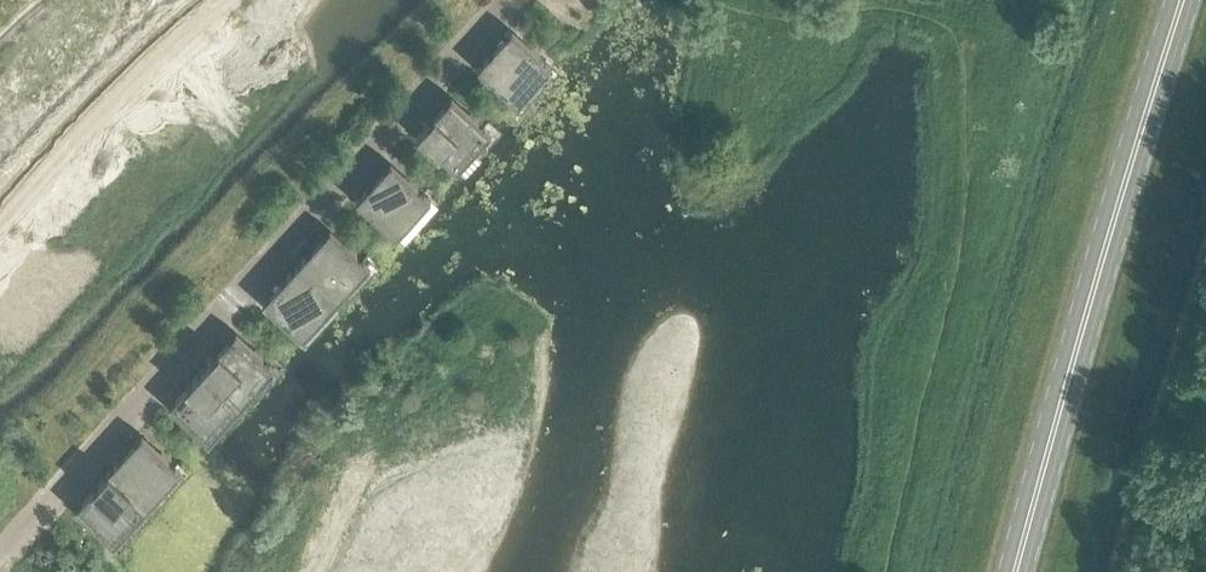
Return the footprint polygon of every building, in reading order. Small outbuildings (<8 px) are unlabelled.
[(131,29),(152,9),(144,0),(104,0),(131,29)] [(74,12),(67,19),(78,30),(85,23),(74,12)] [(215,26),(193,46),(227,85),(250,65),(215,26)] [(251,28),(240,37),(247,45),(258,35),(251,28)] [(68,30),(47,50),(85,87),(105,66),(68,30)] [(477,66),(517,103),(535,82),(529,76),(545,59),(531,46),(514,64),(495,46),(477,66)] [(47,50),(27,71),(65,108),(85,87),(47,50)] [(17,71),(10,78),(20,89),(27,81),(17,71)] [(173,103),(163,113),(170,120),(181,110),(173,103)] [(416,133),(456,169),(475,149),(468,143),(484,125),(470,112),(454,130),(434,113),(416,133)] [(18,145),(0,129),(0,166),(18,145)] [(106,172),(95,182),(102,189),(113,179),(106,172)] [(355,199),(395,235),(414,215),(407,209),(423,192),(409,179),(393,197),(374,179),(355,199)] [(77,196),(67,208),(75,214),(85,203),(77,196)] [(22,223),(4,247),(43,280),(63,257),(22,223)] [(313,246),(295,265),(335,301),(353,282),(346,276),(363,258),(348,245),(332,263),(313,246)] [(335,301),(295,265),(278,284),(297,301),(281,319),(295,332),(311,314),(318,320),(335,301)] [(15,271),(6,282),(14,288),(23,277),(15,271)] [(219,348),(201,367),(241,404),(259,385),(252,379),(269,361),(254,348),(238,366),(219,348)] [(241,404),(201,367),(184,387),(203,404),(187,422),(201,435),(217,417),(224,423),(241,404)] [(125,451),(107,470),(147,507),(165,487),(158,481),(175,464),(160,451),(144,469),(125,451)] [(147,507),(107,470),(90,489),(109,507),(93,525),(107,538),(123,520),(130,526),(147,507)] [(382,470),(371,498),(420,517),(431,489),(382,470)] [(411,521),(407,530),(421,535),(424,526),(411,521)] [(354,571),(410,571),(412,566),(363,547),(354,571)]
